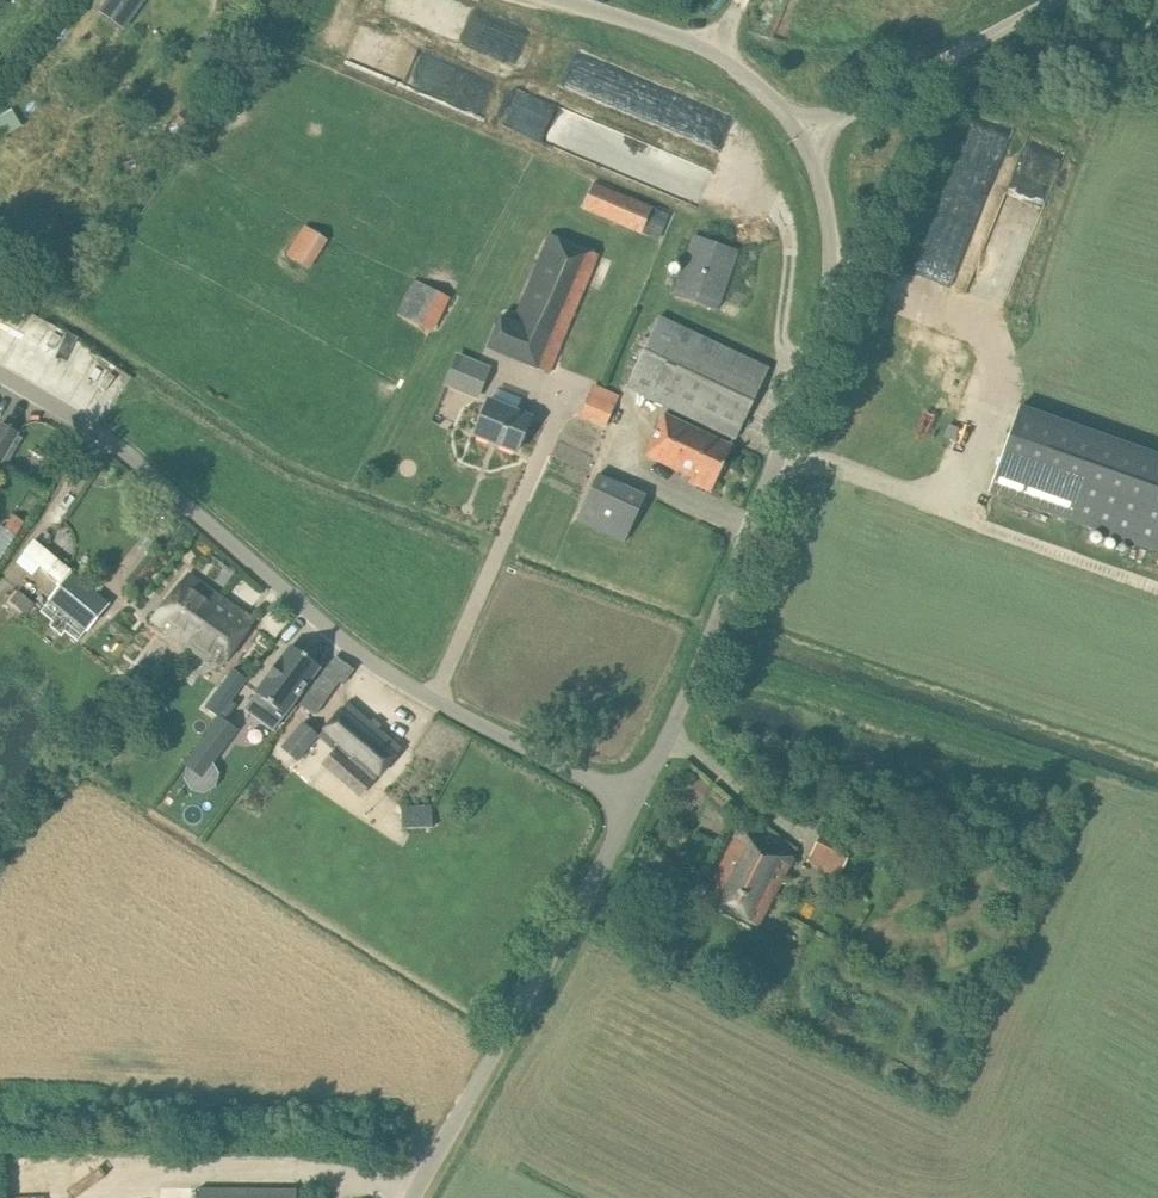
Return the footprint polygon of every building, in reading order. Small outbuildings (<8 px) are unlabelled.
[(51,0),(31,0),(41,10),(51,0)] [(146,0),(110,0),(102,12),(125,29),(146,0)] [(23,127),(13,110),(0,117),(0,125),(7,137),(23,127)] [(670,214),(652,206),(594,181),(582,208),(640,233),(658,241),(670,214)] [(306,226),(288,254),(312,269),(330,241),(306,226)] [(513,318),(501,313),(486,349),(538,370),(550,369),(598,254),(547,233),(513,318)] [(719,311),(740,251),(694,234),(674,295),(719,311)] [(433,332),(451,298),(415,279),(397,313),(433,332)] [(736,439),(769,367),(661,317),(627,389),(736,439)] [(458,353),(444,386),(478,400),(492,367),(458,353)] [(579,418),(605,430),(621,397),(594,385),(579,418)] [(516,452),(531,417),(519,412),(521,407),(497,396),(494,402),(490,400),(475,435),(516,452)] [(989,492),(1157,552),(1157,454),(1020,405),(989,492)] [(692,477),(690,483),(711,493),(733,447),(664,414),(645,455),(692,477)] [(0,421),(0,457),(3,459),(21,428),(2,418),(0,421)] [(625,544),(647,496),(599,473),(577,521),(625,544)] [(14,515),(5,529),(17,537),(26,523),(14,515)] [(62,584),(48,600),(87,631),(110,603),(72,571),(62,584)] [(201,632),(199,630),(224,597),(188,572),(153,620),(190,648),(201,632)] [(27,614),(36,604),(19,590),(10,600),(27,614)] [(256,621),(224,597),(199,630),(201,632),(190,648),(207,660),(210,656),(222,665),(256,621)] [(319,674),(289,654),(255,703),(285,723),(319,674)] [(317,716),(341,681),(346,684),(356,670),(336,656),(302,705),(317,716)] [(149,673),(138,664),(127,676),(139,686),(149,673)] [(233,668),(219,687),(226,692),(240,673),(233,668)] [(402,749),(349,704),(320,738),(334,750),(322,764),(361,796),(402,749)] [(187,764),(202,776),(237,730),(221,718),(187,764)] [(234,740),(255,753),(268,733),(247,719),(234,740)] [(297,762),(319,736),(303,722),(281,748),(297,762)] [(402,809),(403,830),(434,829),(433,808),(402,809)] [(738,830),(704,899),(761,927),(795,857),(738,830)] [(855,847),(823,830),(810,856),(841,873),(855,847)] [(298,1187),(199,1186),(199,1197),(298,1197),(298,1187)]
